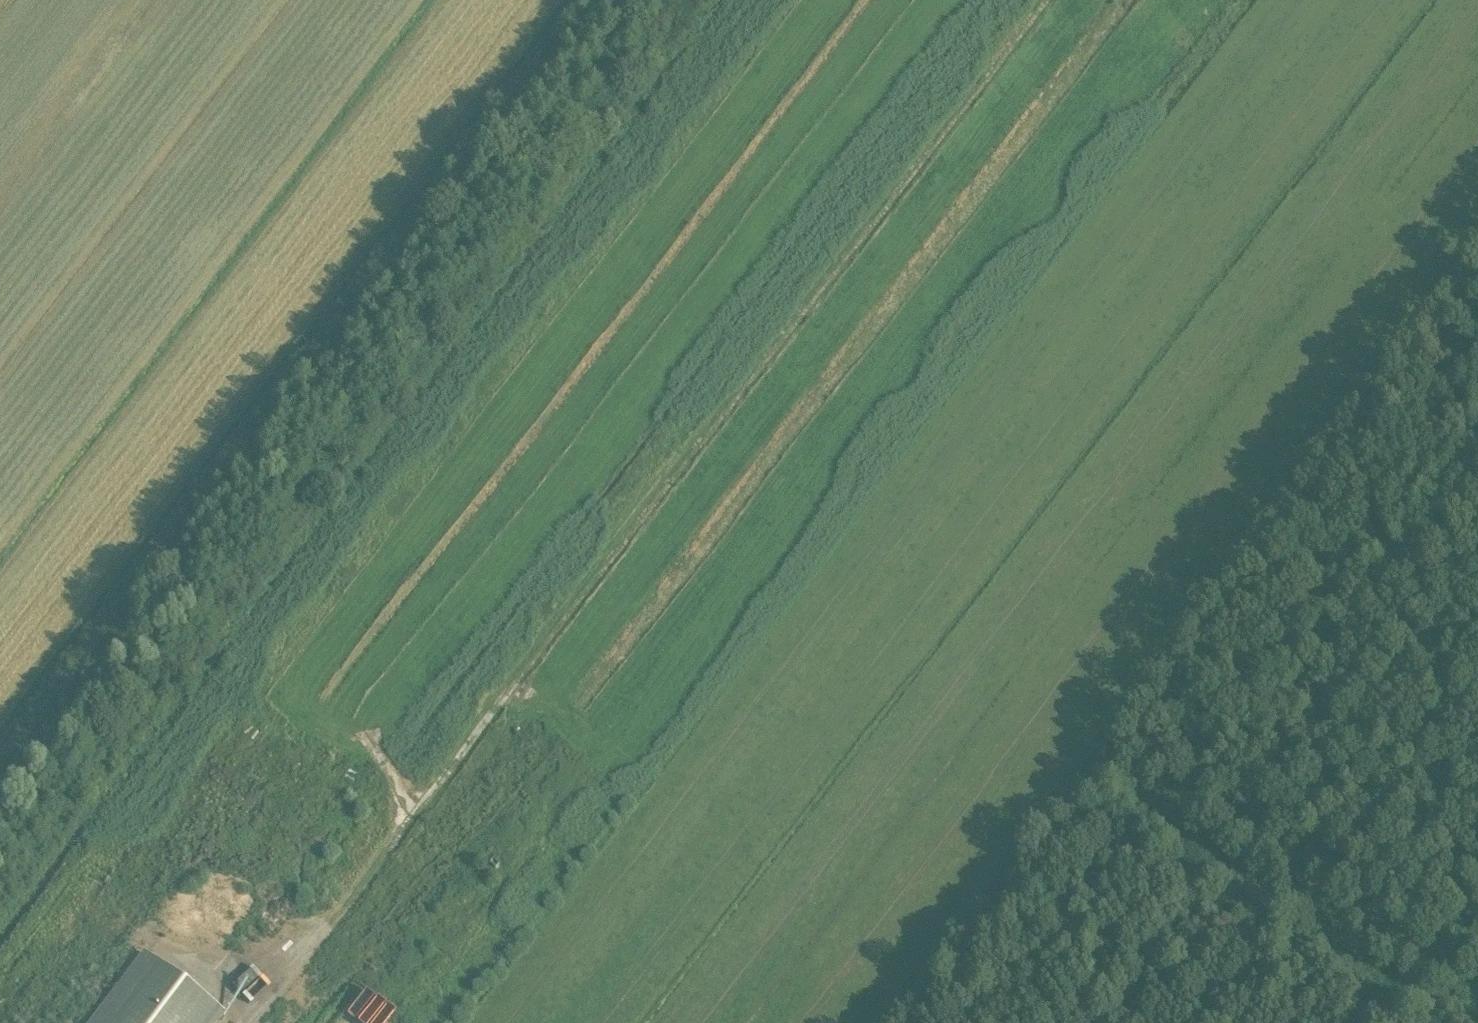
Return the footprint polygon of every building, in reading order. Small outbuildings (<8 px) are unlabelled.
[(147,953),(94,1022),(209,1022),(220,1008),(147,953)]
